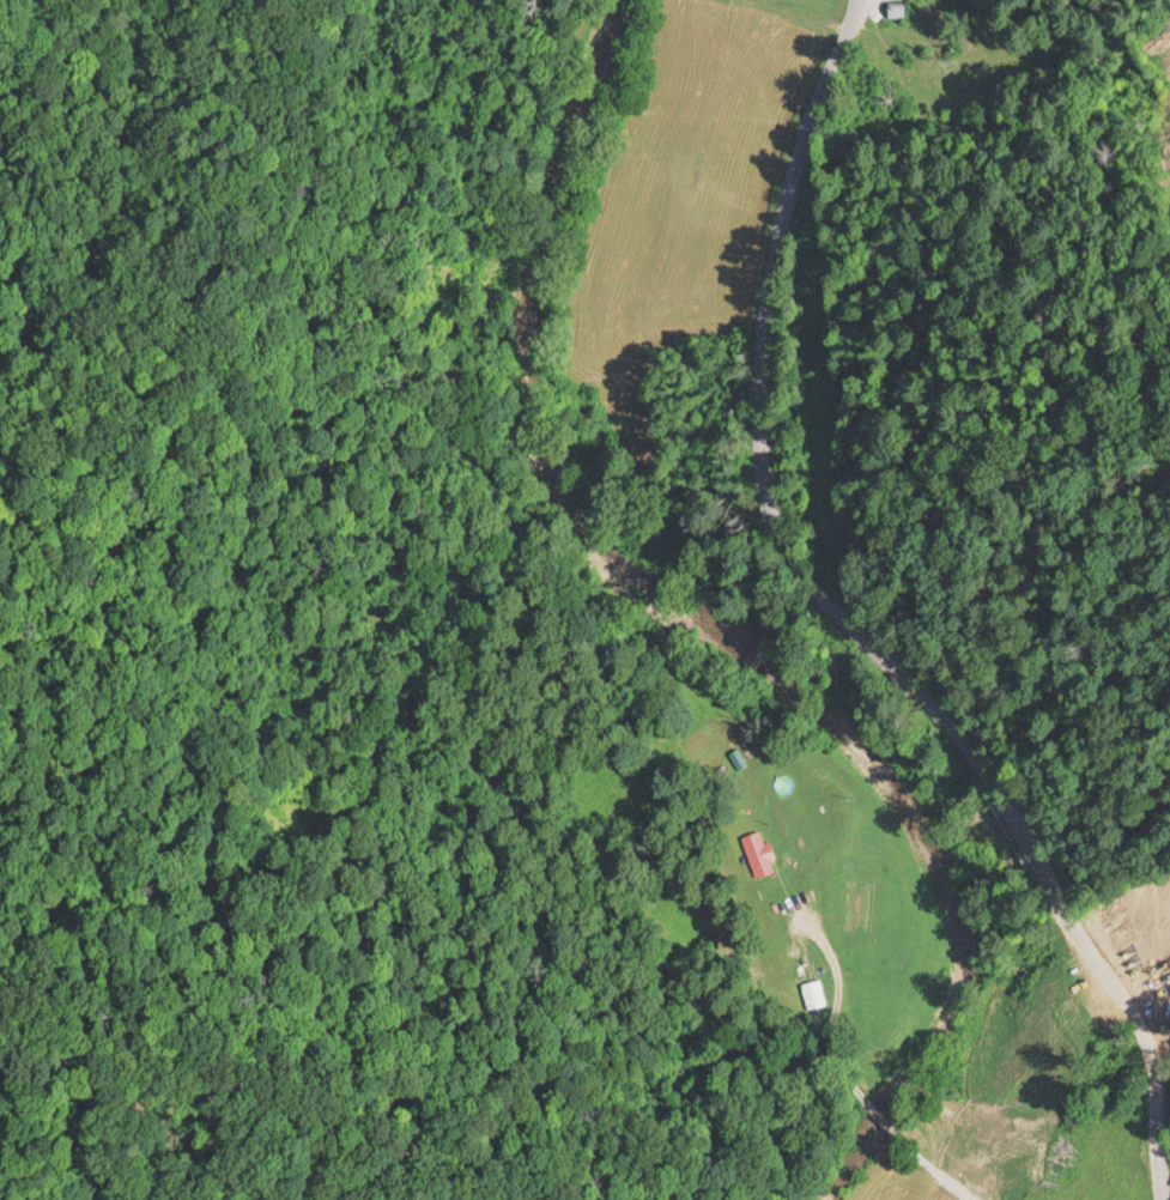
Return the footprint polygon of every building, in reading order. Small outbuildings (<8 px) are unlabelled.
[(902,1),(887,1),(887,14),(902,14),(902,1)] [(740,834),(753,875),(771,869),(767,856),(772,854),(767,838),(761,840),(758,828),(740,834)] [(825,1002),(817,976),(798,982),(806,1008),(825,1002)]
